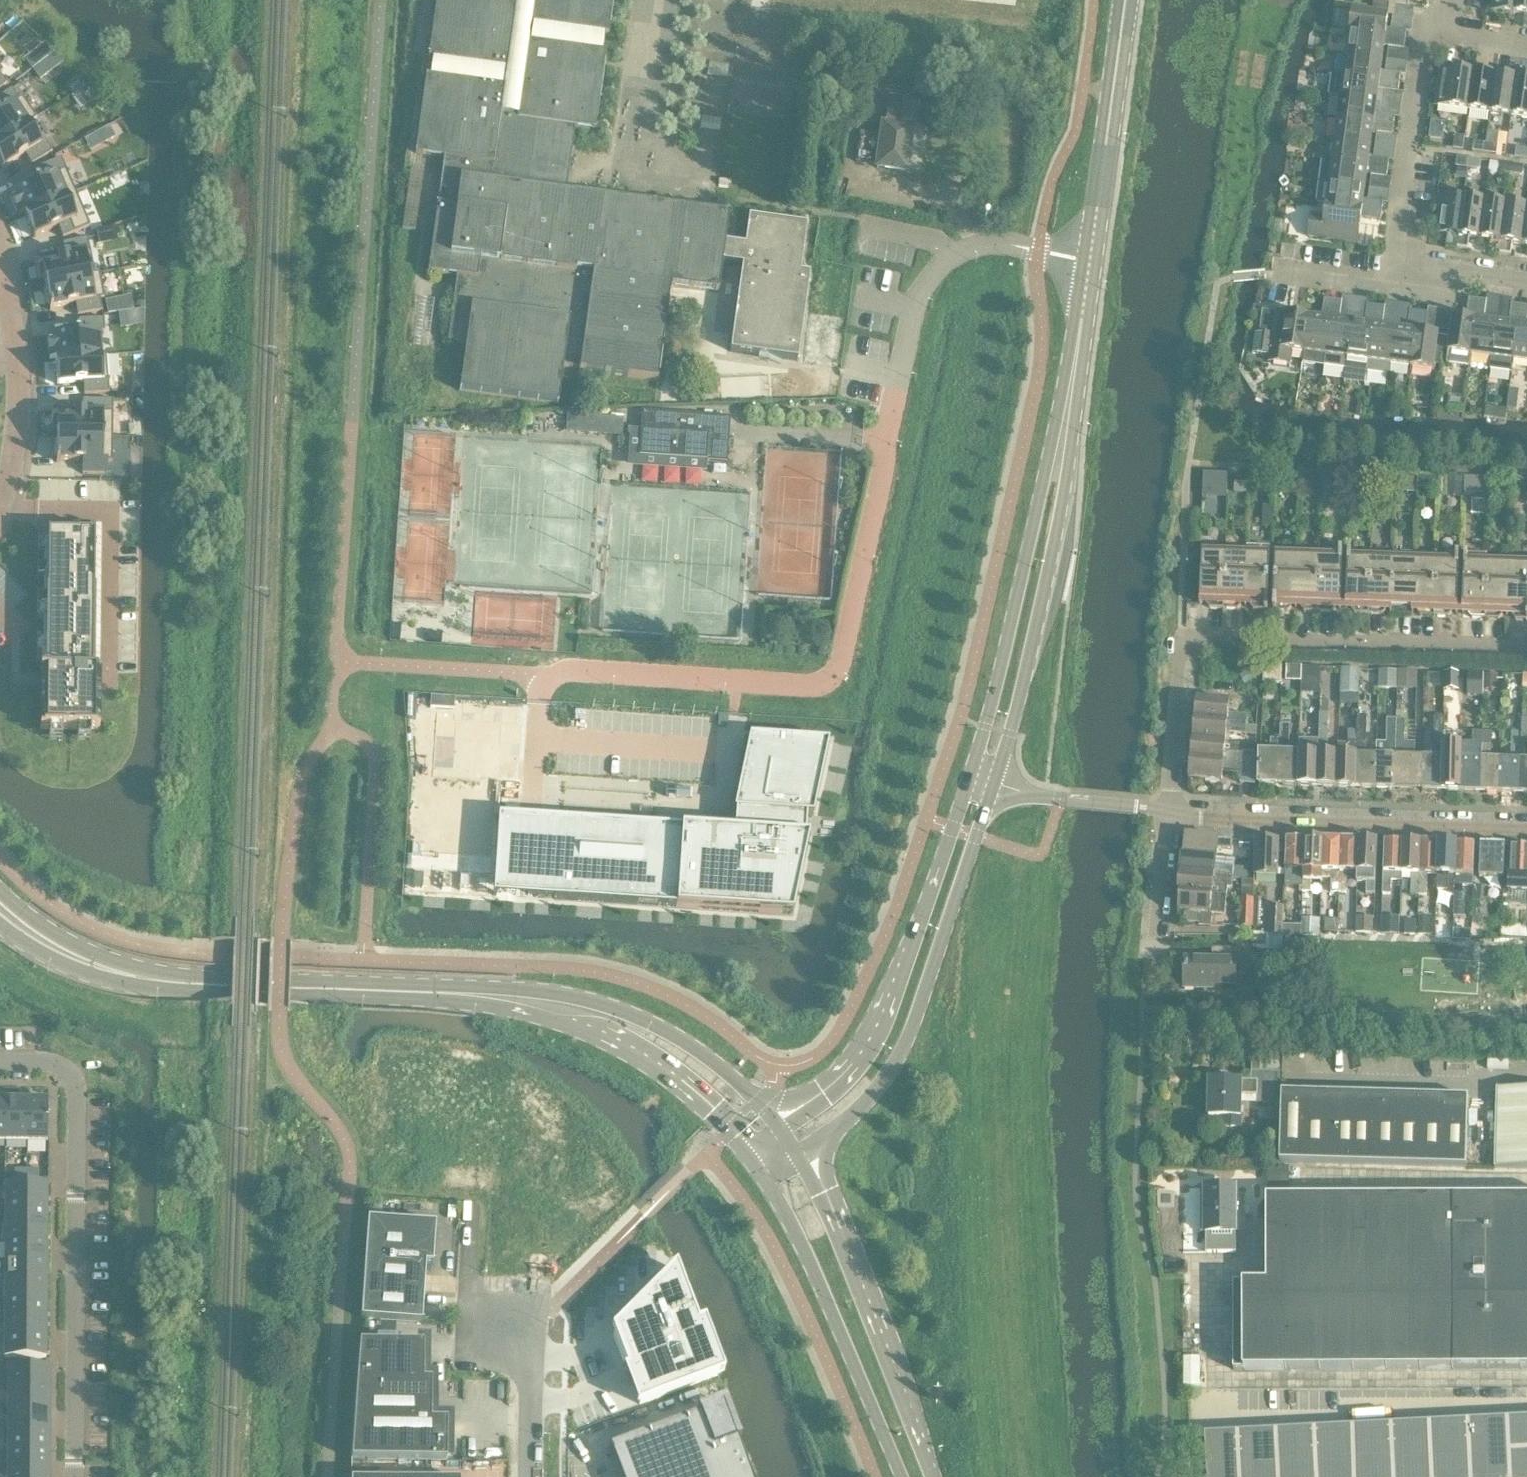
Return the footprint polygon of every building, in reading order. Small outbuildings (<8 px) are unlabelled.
[(442,166),(427,274),(456,278),(448,342),(466,344),(460,391),(558,405),(563,366),(579,369),(579,371),(657,382),(670,286),(718,293),(722,265),(741,267),(730,353),(797,362),(809,276),(800,274),(806,227),(748,219),(744,247),(725,244),(729,215),(564,193),(573,127),(595,130),(605,52),(602,51),(604,35),(608,36),(612,0),(436,0),(428,59),(422,58),(420,76),(425,76),(415,154),(443,158),(442,166)] [(1361,2),(1372,4),(1372,11),(1388,13),(1389,6),(1407,9),(1409,0),(1362,0),(1361,2)] [(1515,0),(1493,0),(1491,13),(1508,15),(1507,18),(1513,18),(1515,0)] [(1513,18),(1514,18),(1514,16),(1524,17),(1522,29),(1526,30),(1526,0),(1515,0),(1513,18)] [(1385,31),(1388,13),(1372,11),(1371,16),(1352,13),(1349,36),(1404,43),(1405,33),(1385,31)] [(1402,52),(1404,43),(1349,36),(1346,57),(1381,62),(1383,49),(1402,52)] [(31,55),(24,60),(32,70),(39,65),(31,55)] [(1380,73),(1381,62),(1346,57),(1343,78),(1398,86),(1399,76),(1380,73)] [(39,65),(32,70),(40,81),(47,76),(39,65)] [(1468,112),(1473,72),(1469,72),(1469,73),(1440,70),(1435,107),(1468,112)] [(1490,115),(1495,77),(1479,75),(1479,73),(1473,72),(1468,112),(1490,115)] [(1331,77),(1329,98),(1340,99),(1376,104),(1377,92),(1397,95),(1398,86),(1343,78),(1331,77)] [(1511,118),(1516,78),(1512,77),(1512,79),(1495,77),(1490,115),(1511,118)] [(1522,80),(1522,78),(1516,78),(1511,118),(1526,120),(1526,81),(1522,80)] [(28,124),(28,125),(37,120),(22,98),(18,101),(12,91),(0,98),(0,143),(28,124)] [(1374,116),(1376,104),(1340,99),(1337,121),(1392,128),(1394,119),(1374,116)] [(906,173),(912,130),(911,130),(912,127),(915,127),(918,107),(890,103),(886,126),(882,125),(876,169),(906,173)] [(1391,137),(1392,128),(1337,121),(1334,142),(1370,147),(1372,134),(1391,137)] [(0,143),(0,166),(3,170),(24,156),(31,167),(52,153),(45,142),(41,145),(28,125),(28,124),(0,143)] [(109,127),(95,135),(101,146),(115,139),(109,127)] [(1453,149),(1463,151),(1465,138),(1455,136),(1453,149)] [(1368,159),(1370,147),(1334,142),(1331,163),(1320,161),(1320,162),(1387,171),(1388,161),(1368,159)] [(1484,153),(1486,145),(1473,143),(1472,152),(1484,153)] [(1486,145),(1484,153),(1496,155),(1498,147),(1486,145)] [(1516,148),(1514,157),(1526,159),(1526,150),(1516,148)] [(38,182),(9,195),(18,217),(24,215),(76,193),(61,159),(33,171),(38,182)] [(1468,170),(1469,160),(1456,159),(1455,168),(1458,168),(1468,170)] [(1469,160),(1468,170),(1479,171),(1480,162),(1469,160)] [(1386,180),(1387,171),(1320,162),(1317,183),(1364,190),(1366,177),(1386,180)] [(1510,175),(1512,166),(1490,163),(1488,178),(1493,178),(1499,173),(1510,175)] [(1512,166),(1510,175),(1522,177),(1523,168),(1512,166)] [(1458,168),(1457,178),(1466,180),(1468,170),(1458,168)] [(1363,202),(1364,190),(1317,183),(1314,204),(1325,206),(1381,214),(1382,204),(1363,202)] [(76,193),(24,215),(34,238),(58,228),(62,239),(90,227),(76,193)] [(1441,197),(1436,234),(1447,236),(1445,248),(1457,249),(1463,200),(1441,197)] [(1463,200),(1457,249),(1467,251),(1469,239),(1480,240),(1485,203),(1463,200)] [(1485,203),(1480,240),(1490,242),(1488,253),(1499,255),(1506,206),(1485,203)] [(1380,223),(1381,214),(1325,206),(1323,219),(1311,218),(1308,238),(1357,245),(1360,220),(1380,223)] [(1499,255),(1510,257),(1512,244),(1522,246),(1526,212),(1526,209),(1506,206),(1499,255)] [(65,256),(35,262),(39,281),(44,280),(45,286),(95,276),(94,275),(87,240),(63,245),(65,256)] [(46,290),(44,291),(44,294),(44,297),(45,300),(46,303),(47,305),(49,305),(50,312),(52,311),(52,310),(75,305),(77,317),(102,312),(100,300),(105,299),(100,274),(94,275),(95,276),(45,286),(46,290)] [(118,300),(105,302),(108,315),(120,313),(118,300)] [(1443,339),(1442,351),(1448,352),(1447,353),(1446,365),(1467,368),(1469,356),(1477,301),(1468,300),(1465,320),(1452,318),(1449,339),(1443,339)] [(1325,368),(1333,302),(1323,301),(1320,321),(1309,319),(1305,354),(1303,365),(1325,368)] [(1491,359),(1496,324),(1482,322),(1485,303),(1477,301),(1469,356),(1491,359)] [(1346,371),(1352,324),(1338,322),(1340,303),(1333,302),(1325,368),(1346,371)] [(1513,362),(1520,307),(1511,306),(1508,326),(1496,324),(1491,359),(1489,371),(1511,374),(1514,362),(1513,362)] [(1367,374),(1376,308),(1365,307),(1362,326),(1352,324),(1346,371),(1367,374)] [(1520,307),(1513,362),(1514,362),(1526,364),(1526,308),(1520,307)] [(1390,366),(1395,330),(1380,328),(1383,309),(1376,308),(1367,374),(1388,376),(1390,366)] [(141,311),(118,314),(121,330),(141,327),(143,326),(144,311),(141,311)] [(1251,355),(1268,357),(1267,363),(1290,367),(1293,352),(1305,354),(1309,319),(1261,312),(1258,334),(1254,334),(1251,355)] [(1411,369),(1419,314),(1408,312),(1405,332),(1395,330),(1390,366),(1411,369)] [(1419,314),(1411,369),(1433,371),(1433,366),(1440,366),(1442,351),(1443,339),(1437,338),(1437,336),(1424,334),(1427,315),(1419,314)] [(80,334),(48,336),(49,361),(55,360),(55,361),(102,357),(101,356),(100,333),(105,333),(104,320),(79,322),(80,334)] [(102,357),(55,361),(57,385),(83,384),(84,396),(109,394),(106,356),(101,356),(102,357)] [(1507,400),(1506,409),(1516,411),(1517,401),(1507,400)] [(83,413),(52,413),(52,432),(57,432),(56,438),(112,438),(113,401),(83,401),(83,413)] [(1486,412),(1485,418),(1506,420),(1507,410),(1486,408),(1486,412)] [(641,412),(638,458),(674,460),(727,464),(728,442),(730,418),(683,415),(641,412)] [(567,416),(566,434),(622,438),(623,419),(567,416)] [(54,448),(54,451),(54,454),(55,457),(56,457),(56,464),(59,464),(59,463),(82,463),(82,475),(107,475),(107,463),(112,463),(112,438),(56,438),(56,442),(55,442),(54,445),(54,448)] [(1228,475),(1204,474),(1203,498),(1220,499),(1221,485),(1228,485),(1228,475)] [(1419,479),(1418,488),(1428,489),(1429,475),(1419,475),(1419,479)] [(1450,478),(1449,497),(1464,498),(1465,484),(1465,478),(1450,478)] [(1398,479),(1397,493),(1414,493),(1415,479),(1398,479)] [(1235,482),(1234,493),(1251,493),(1251,487),(1251,483),(1235,482)] [(1348,504),(1348,516),(1356,516),(1357,504),(1348,504)] [(1264,506),(1263,528),(1273,528),(1274,507),(1264,506)] [(40,672),(40,675),(41,676),(40,729),(40,731),(50,731),(62,731),(78,731),(91,731),(100,731),(100,730),(99,730),(100,674),(100,673),(99,673),(93,673),(94,534),(93,534),(90,534),(90,524),(53,523),(53,534),(49,534),(49,533),(48,533),(48,542),(46,672),(43,672),(40,672)] [(1224,610),(1226,547),(1207,546),(1203,551),(1202,598),(1201,598),(1201,605),(1207,605),(1211,610),(1224,610)] [(1247,607),(1249,547),(1226,547),(1224,610),(1239,611),(1243,607),(1247,607)] [(1249,547),(1247,607),(1252,607),(1255,612),(1269,612),(1271,548),(1249,547)] [(1297,609),(1299,549),(1277,548),(1275,612),(1290,613),(1293,609),(1297,609)] [(1319,614),(1322,550),(1299,549),(1297,609),(1302,609),(1305,613),(1319,614)] [(1322,550),(1319,614),(1334,614),(1337,610),(1342,610),(1344,551),(1322,550)] [(1369,616),(1372,552),(1349,551),(1347,611),(1353,611),(1356,615),(1369,616)] [(1392,612),(1394,552),(1372,552),(1369,616),(1384,616),(1387,612),(1392,612)] [(1414,618),(1416,553),(1394,552),(1392,612),(1392,617),(1414,618)] [(1436,618),(1438,554),(1416,553),(1414,618),(1415,613),(1419,613),(1422,618),(1436,618)] [(1438,554),(1436,618),(1450,619),(1453,615),(1459,615),(1461,555),(1438,554)] [(1487,620),(1489,556),(1467,555),(1465,615),(1469,615),(1473,619),(1487,620)] [(1509,617),(1511,557),(1489,556),(1487,620),(1500,620),(1504,617),(1509,617)] [(1509,617),(1513,617),(1516,621),(1526,621),(1526,557),(1511,557),(1509,617)] [(785,617),(781,617),(771,616),(770,624),(770,629),(784,631),(785,617)] [(1281,685),(1282,667),(1264,666),(1263,684),(1281,685)] [(1341,667),(1340,694),(1359,695),(1360,668),(1341,667)] [(1251,668),(1239,674),(1245,686),(1257,680),(1251,668)] [(1287,683),(1302,683),(1302,668),(1287,668),(1287,683)] [(1320,694),(1320,668),(1312,668),(1303,668),(1302,668),(1302,683),(1302,693),(1320,694)] [(1378,689),(1398,690),(1398,672),(1379,671),(1378,689)] [(1418,690),(1418,674),(1418,672),(1398,671),(1398,672),(1398,690),(1418,690)] [(1459,690),(1459,678),(1458,678),(1459,674),(1447,674),(1447,690),(1459,690)] [(1468,698),(1483,698),(1483,690),(1484,675),(1484,674),(1468,674),(1468,698)] [(1484,675),(1483,690),(1498,690),(1499,680),(1499,675),(1484,675)] [(431,697),(430,709),(454,710),(454,698),(431,697)] [(1197,701),(1195,721),(1247,727),(1248,717),(1229,715),(1230,704),(1197,701)] [(1318,742),(1317,788),(1336,788),(1337,757),(1327,756),(1328,715),(1329,702),(1321,702),(1320,715),(1319,715),(1319,728),(1318,742)] [(1357,732),(1355,789),(1374,790),(1375,758),(1365,757),(1367,717),(1358,717),(1358,732),(1357,732)] [(1423,759),(1422,792),(1441,792),(1443,734),(1444,718),(1435,717),(1434,745),(1433,760),(1423,759)] [(1375,758),(1374,790),(1393,791),(1396,721),(1387,720),(1386,744),(1377,743),(1376,758),(1375,758)] [(1518,795),(1526,796),(1526,720),(1522,720),(1521,733),(1520,733),(1518,795)] [(1195,721),(1193,741),(1226,744),(1227,734),(1246,736),(1255,738),(1256,728),(1247,727),(1195,721)] [(1396,721),(1393,791),(1422,792),(1423,759),(1414,759),(1415,744),(1404,743),(1405,721),(1396,721)] [(1280,741),(1278,786),(1297,787),(1299,755),(1288,755),(1289,741),(1290,727),(1280,726),(1280,741)] [(1337,757),(1336,788),(1355,789),(1357,732),(1348,732),(1348,743),(1347,743),(1347,744),(1338,744),(1337,757)] [(1462,746),(1460,793),(1480,794),(1482,733),(1471,732),(1471,747),(1462,746)] [(1482,733),(1480,794),(1499,795),(1500,762),(1489,762),(1491,733),(1482,733)] [(1500,762),(1499,795),(1518,795),(1520,733),(1511,733),(1511,748),(1510,762),(1500,762)] [(1443,734),(1441,792),(1460,793),(1462,746),(1463,734),(1445,734),(1443,734)] [(559,820),(554,900),(675,909),(781,916),(781,915),(791,915),(794,902),(795,902),(808,837),(805,837),(806,816),(812,817),(828,742),(750,738),(733,811),(735,812),(734,832),(681,829),(559,820)] [(1260,754),(1259,786),(1278,786),(1280,741),(1271,740),(1270,754),(1260,754)] [(1193,741),(1191,760),(1256,767),(1256,755),(1244,753),(1244,756),(1225,754),(1226,744),(1193,741)] [(1299,755),(1297,787),(1317,788),(1318,742),(1310,741),(1309,741),(1299,741),(1299,755)] [(1191,760),(1189,780),(1190,780),(1222,783),(1223,773),(1242,774),(1241,783),(1255,785),(1256,767),(1191,760)] [(1183,855),(1182,856),(1217,859),(1218,850),(1232,851),(1233,841),(1218,840),(1218,839),(1187,836),(1185,855),(1183,855)] [(1255,851),(1255,876),(1280,877),(1280,871),(1287,871),(1287,842),(1281,842),(1269,842),(1268,840),(1261,840),(1259,841),(1256,841),(1255,851)] [(1287,842),(1287,871),(1298,872),(1297,892),(1304,893),(1304,882),(1305,841),(1287,840),(1287,842)] [(1239,841),(1239,851),(1251,851),(1252,841),(1239,841)] [(1304,882),(1304,893),(1312,893),(1312,882),(1322,882),(1323,841),(1305,841),(1304,882)] [(1323,841),(1322,882),(1323,882),(1323,880),(1332,880),(1332,893),(1340,894),(1341,842),(1323,841)] [(1341,842),(1340,894),(1347,894),(1348,873),(1359,873),(1360,842),(1341,842)] [(1359,873),(1358,884),(1368,884),(1368,894),(1375,895),(1376,895),(1378,843),(1360,842),(1359,873)] [(1402,875),(1404,843),(1385,842),(1384,895),(1391,895),(1392,881),(1402,882),(1402,875)] [(1420,896),(1422,844),(1404,843),(1402,875),(1413,875),(1412,896),(1420,896)] [(1422,844),(1420,896),(1428,896),(1428,875),(1437,876),(1437,892),(1438,892),(1439,876),(1440,844),(1422,844)] [(1440,844),(1439,876),(1438,892),(1447,892),(1446,897),(1455,898),(1456,898),(1456,897),(1458,845),(1440,844)] [(1458,845),(1456,897),(1456,898),(1463,898),(1463,897),(1464,888),(1474,888),(1474,886),(1474,877),(1475,877),(1475,870),(1476,846),(1458,845)] [(1480,846),(1480,871),(1479,879),(1504,880),(1505,847),(1480,846)] [(1509,893),(1526,893),(1526,847),(1511,847),(1510,877),(1509,893)] [(1182,856),(1181,874),(1233,879),(1234,879),(1246,880),(1248,869),(1235,868),(1235,870),(1216,869),(1217,859),(1182,856)] [(1181,874),(1179,893),(1214,896),(1215,887),(1232,888),(1233,879),(1181,874)] [(1485,887),(1474,886),(1474,888),(1473,902),(1484,903),(1485,887)] [(1179,893),(1179,894),(1181,894),(1179,913),(1180,913),(1188,914),(1187,922),(1184,922),(1184,923),(1199,925),(1200,915),(1211,916),(1211,915),(1225,916),(1226,907),(1227,897),(1214,896),(1179,893)] [(1466,898),(1463,898),(1456,898),(1455,898),(1454,918),(1465,919),(1466,898)] [(1253,929),(1254,900),(1239,900),(1239,928),(1253,929)] [(1285,936),(1285,926),(1284,926),(1285,908),(1270,907),(1269,935),(1285,936)] [(1431,936),(1431,935),(1432,916),(1419,915),(1418,935),(1418,936),(1431,936)] [(1382,935),(1400,935),(1400,918),(1382,917),(1382,935)] [(1356,918),(1356,934),(1373,934),(1374,918),(1356,918)] [(1302,919),(1302,937),(1320,937),(1320,931),(1321,920),(1302,919)] [(1325,931),(1325,933),(1337,933),(1338,920),(1325,919),(1325,931)] [(1442,935),(1453,936),(1454,922),(1446,921),(1442,923),(1442,935)] [(1285,926),(1285,936),(1301,937),(1301,927),(1285,926)] [(1253,934),(1253,950),(1266,950),(1266,934),(1253,934)] [(1244,950),(1213,949),(1213,961),(1186,961),(1186,989),(1223,990),(1223,985),(1236,986),(1237,962),(1243,963),(1244,950)] [(1281,1083),(1281,1074),(1282,1056),(1251,1055),(1251,1083),(1241,1082),(1209,1081),(1209,1118),(1223,1118),(1223,1128),(1240,1129),(1241,1097),(1257,1097),(1257,1105),(1268,1105),(1267,1139),(1280,1139),(1281,1093),(1282,1093),(1282,1083),(1281,1083)] [(1495,1089),(1494,1168),(1526,1169),(1526,1090),(1495,1089)] [(1305,1094),(1282,1093),(1281,1093),(1280,1139),(1279,1163),(1303,1164),(1305,1094)] [(1327,1164),(1328,1094),(1305,1094),(1303,1164),(1327,1164)] [(1350,1165),(1351,1095),(1328,1094),(1327,1164),(1350,1165)] [(1373,1165),(1374,1095),(1351,1095),(1350,1165),(1373,1165)] [(1396,1166),(1398,1096),(1374,1095),(1373,1165),(1396,1166)] [(1419,1166),(1421,1096),(1398,1096),(1396,1166),(1419,1166)] [(1443,1167),(1444,1097),(1421,1096),(1419,1166),(1428,1166),(1428,1167),(1443,1167)] [(1444,1097),(1443,1167),(1467,1168),(1468,1097),(1444,1097)] [(5,1101),(5,1142),(26,1142),(27,1101),(5,1101)] [(47,1143),(47,1101),(27,1101),(26,1142),(47,1143)] [(1268,1191),(1290,1191),(1289,1178),(1289,1168),(1280,1168),(1280,1171),(1268,1171),(1268,1178),(1268,1191)] [(14,1170),(14,1179),(26,1179),(26,1170),(14,1170)] [(26,1170),(26,1179),(38,1179),(38,1170),(26,1170)] [(46,1185),(5,1185),(5,1205),(46,1205),(46,1185)] [(1204,1188),(1205,1236),(1207,1236),(1207,1253),(1236,1253),(1236,1232),(1245,1232),(1245,1197),(1237,1197),(1237,1188),(1204,1188)] [(1526,1370),(1526,1198),(1267,1199),(1267,1283),(1234,1283),(1234,1371),(1526,1370)] [(373,1200),(372,1216),(381,1217),(382,1201),(373,1200)] [(46,1225),(46,1205),(5,1205),(5,1224),(46,1225)] [(368,1219),(361,1319),(422,1323),(425,1265),(433,1265),(435,1224),(368,1219)] [(46,1244),(46,1225),(5,1224),(5,1243),(46,1244)] [(5,1263),(46,1263),(46,1244),(5,1243),(5,1263)] [(5,1282),(46,1282),(46,1263),(5,1263),(5,1282)] [(676,1268),(612,1333),(626,1372),(623,1373),(637,1409),(725,1376),(705,1323),(698,1326),(676,1268)] [(4,1301),(46,1301),(46,1282),(5,1282),(4,1301)] [(4,1320),(46,1320),(46,1301),(4,1301),(4,1320)] [(4,1339),(46,1340),(46,1320),(4,1320),(4,1339)] [(46,1360),(46,1340),(4,1339),(4,1360),(46,1360)] [(360,1343),(357,1380),(423,1381),(423,1344),(360,1343)] [(49,1388),(49,1368),(8,1368),(8,1388),(49,1388)] [(357,1380),(354,1420),(430,1421),(431,1381),(423,1381),(357,1380)] [(49,1410),(49,1388),(8,1388),(8,1409),(49,1410)] [(609,1447),(620,1476),(750,1476),(736,1439),(723,1404),(699,1414),(609,1447)] [(49,1431),(49,1410),(8,1409),(8,1431),(49,1431)] [(1206,1435),(1208,1476),(1526,1476),(1526,1419),(1206,1435)] [(446,1421),(430,1421),(354,1420),(351,1460),(446,1461),(446,1421)] [(49,1453),(49,1431),(8,1431),(7,1453),(49,1453)] [(49,1474),(49,1453),(7,1453),(7,1474),(49,1474)]
